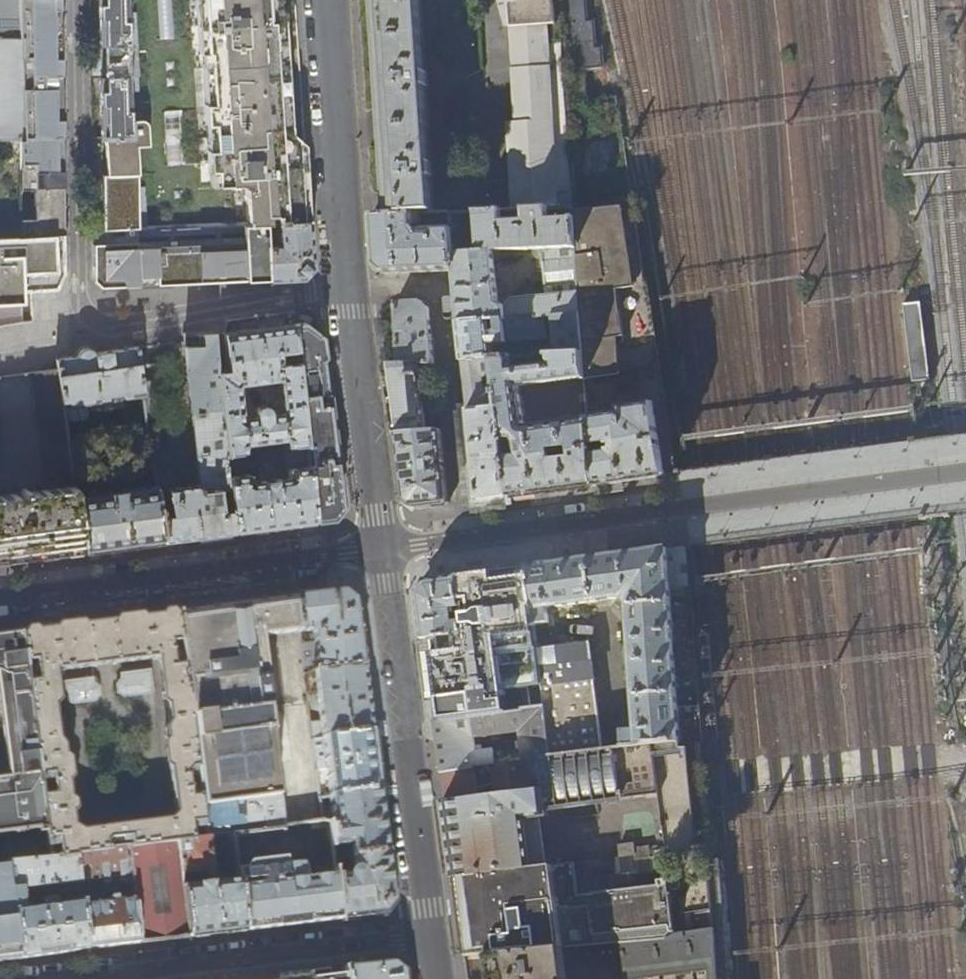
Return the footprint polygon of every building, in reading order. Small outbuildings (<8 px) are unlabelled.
[(18,39),(18,35),(18,19),(18,8),(18,0),(0,0),(0,39),(18,39)] [(18,8),(27,8),(27,18),(18,19),(18,35),(60,35),(59,13),(59,0),(18,0),(18,8)] [(128,0),(98,0),(98,8),(99,48),(89,48),(89,63),(118,62),(129,61),(128,0)] [(129,61),(131,120),(142,120),(147,127),(148,147),(133,148),(134,174),(136,228),(248,223),(266,223),(277,222),(308,221),(307,203),(306,183),(294,0),(128,0),(129,61)] [(378,111),(378,122),(379,136),(380,147),(384,196),(385,205),(386,216),(421,214),(436,213),(433,177),(437,176),(436,162),(432,162),(427,86),(431,86),(430,71),(426,71),(422,0),(371,0),(378,111)] [(523,210),(547,209),(571,209),(555,0),(510,0),(518,122),(508,123),(513,210),(523,210)] [(572,209),(620,205),(637,204),(619,91),(585,95),(583,66),(601,65),(600,45),(593,45),(591,18),(585,18),(584,0),(560,0),(561,5),(559,5),(562,35),(563,35),(568,97),(572,209)] [(60,35),(18,35),(18,39),(19,54),(29,54),(29,65),(19,66),(19,86),(60,86),(60,62),(60,35)] [(19,138),(19,122),(19,102),(19,86),(19,66),(19,54),(18,39),(0,39),(0,138),(19,138)] [(129,61),(118,62),(89,63),(89,79),(99,79),(99,100),(100,138),(104,138),(131,138),(131,120),(129,61)] [(60,86),(19,86),(19,102),(30,101),(31,104),(30,107),(33,107),(33,122),(19,122),(19,138),(61,135),(61,111),(60,86)] [(131,138),(104,138),(104,157),(105,175),(134,174),(133,148),(148,147),(147,127),(142,120),(131,120),(131,138)] [(61,135),(19,138),(20,156),(32,155),(32,169),(20,169),(20,186),(62,185),(62,160),(61,135)] [(19,138),(0,138),(0,240),(20,239),(20,237),(20,218),(20,205),(20,186),(20,169),(20,156),(19,138)] [(136,228),(134,174),(105,175),(101,175),(101,202),(101,229),(126,229),(136,228)] [(62,185),(20,186),(20,205),(33,205),(34,217),(20,218),(20,237),(63,235),(62,209),(62,185)] [(633,285),(620,205),(572,209),(573,220),(577,285),(579,313),(582,353),(584,379),(585,386),(596,384),(596,378),(619,375),(616,338),(622,338),(617,288),(633,285)] [(547,209),(523,210),(524,227),(499,227),(499,211),(477,212),(479,249),(461,251),(458,212),(450,212),(451,228),(455,271),(456,286),(460,322),(506,319),(505,307),(498,301),(493,251),(542,249),(543,262),(545,262),(546,286),(577,285),(573,220),(547,221),(547,209)] [(421,214),(386,216),(373,216),(374,242),(376,263),(387,273),(421,272),(455,271),(451,228),(424,230),(421,233),(418,230),(422,224),(421,214)] [(310,245),(308,221),(277,222),(278,245),(267,246),(269,279),(286,278),(301,277),(311,266),(310,245)] [(269,279),(266,223),(248,223),(249,242),(197,244),(197,282),(233,280),(269,279)] [(136,228),(126,229),(101,229),(101,244),(92,244),(92,256),(92,280),(100,287),(138,285),(137,247),(136,228)] [(22,304),(22,292),(30,292),(56,290),(56,289),(63,272),(63,256),(63,235),(20,237),(20,239),(0,240),(0,305),(22,304)] [(197,244),(137,247),(138,285),(167,284),(197,282),(197,244)] [(577,285),(546,286),(547,294),(511,298),(505,307),(506,319),(579,313),(577,285)] [(921,300),(906,302),(914,376),(930,374),(921,300)] [(400,365),(419,364),(434,363),(431,330),(429,309),(421,302),(398,303),(399,329),(400,365)] [(579,313),(506,319),(460,322),(461,337),(464,361),(492,358),(493,358),(492,343),(507,342),(507,340),(552,336),(554,355),(582,353),(579,313)] [(257,328),(225,333),(225,334),(223,334),(227,370),(218,372),(227,452),(243,451),(244,445),(285,438),(286,445),(305,443),(296,362),(289,363),(289,361),(278,363),(277,350),(294,348),(293,323),(257,328)] [(324,375),(320,336),(302,323),(293,323),(294,348),(296,362),(305,443),(308,466),(313,521),(332,518),(341,506),(336,467),(324,375)] [(202,335),(203,346),(184,347),(186,366),(199,484),(175,487),(172,469),(153,472),(155,484),(162,540),(193,536),(235,531),(229,476),(227,452),(218,372),(214,334),(202,335)] [(87,403),(143,395),(140,377),(139,368),(139,366),(136,349),(136,348),(95,353),(93,351),(92,350),(90,349),(88,348),(84,348),(82,349),(80,350),(77,354),(77,356),(56,359),(58,371),(63,405),(66,405),(68,419),(70,422),(72,423),(85,421),(87,420),(88,419),(89,418),(89,416),(87,403)] [(515,443),(516,450),(512,450),(512,457),(503,457),(507,496),(549,490),(593,485),(587,417),(525,426),(520,388),(584,379),(582,353),(554,355),(547,355),(548,364),(512,368),(511,357),(493,358),(492,358),(494,377),(495,385),(498,409),(502,445),(510,444),(513,441),(515,440),(515,443)] [(492,358),(464,361),(465,375),(469,411),(498,409),(495,385),(484,386),(484,378),(494,377),(492,358)] [(179,366),(178,360),(139,366),(139,368),(179,366)] [(425,433),(419,364),(400,365),(388,366),(392,401),(397,435),(425,433)] [(58,371),(31,374),(48,477),(56,475),(58,487),(74,485),(66,427),(63,405),(58,371)] [(140,377),(143,395),(146,420),(164,417),(160,385),(155,380),(147,381),(146,376),(140,377)] [(664,475),(652,402),(619,406),(619,411),(587,416),(587,417),(593,485),(628,480),(664,475)] [(498,409),(469,411),(475,469),(478,500),(492,498),(507,496),(503,457),(502,445),(498,409)] [(72,472),(72,475),(90,472),(83,425),(66,427),(72,472)] [(441,432),(425,433),(397,435),(397,441),(405,497),(405,498),(417,507),(432,505),(448,503),(445,469),(441,432)] [(246,473),(229,476),(235,531),(272,526),(313,521),(308,466),(285,470),(285,478),(272,480),(271,474),(258,476),(259,481),(247,482),(246,473)] [(162,540),(155,484),(75,495),(83,550),(112,547),(162,540)] [(19,559),(83,550),(75,495),(74,485),(58,487),(25,492),(25,488),(21,489),(21,492),(0,495),(0,561),(19,559)] [(528,568),(545,706),(550,755),(604,750),(590,642),(551,647),(549,628),(542,628),(542,623),(549,622),(547,607),(622,597),(629,603),(637,730),(623,733),(624,748),(681,743),(704,740),(701,707),(679,708),(670,575),(691,573),(689,547),(596,559),(591,559),(528,568)] [(492,572),(457,577),(461,607),(463,623),(464,634),(424,639),(429,682),(434,722),(545,706),(528,568),(492,572)] [(453,608),(461,607),(457,577),(456,577),(427,581),(418,593),(418,597),(421,618),(424,639),(464,634),(463,623),(454,624),(453,608)] [(294,598),(298,632),(308,631),(313,634),(314,643),(300,644),(303,675),(362,667),(358,636),(354,601),(348,596),(342,592),(317,595),(300,597),(294,598)] [(235,606),(177,613),(179,632),(182,653),(190,722),(195,760),(199,787),(201,809),(280,797),(283,826),(322,822),(319,798),(318,792),(315,769),(312,740),(311,731),(305,686),(303,675),(300,644),(298,632),(294,598),(274,601),(260,602),(235,606)] [(96,624),(21,633),(23,652),(33,651),(35,671),(26,672),(37,766),(48,764),(52,786),(40,788),(45,828),(48,847),(58,845),(59,858),(76,856),(104,852),(104,845),(109,845),(110,842),(113,843),(115,844),(117,845),(122,844),(124,844),(126,843),(129,840),(130,849),(176,843),(192,841),(191,830),(204,828),(201,809),(199,787),(190,788),(187,761),(190,759),(193,758),(195,760),(190,722),(182,653),(173,654),(171,633),(179,632),(177,613),(96,624)] [(26,672),(23,652),(21,633),(0,636),(0,711),(8,774),(6,775),(7,776),(0,777),(0,833),(15,831),(16,833),(18,833),(18,831),(45,828),(40,788),(37,766),(26,672)] [(364,682),(362,667),(303,675),(305,686),(315,684),(321,730),(311,731),(312,740),(371,732),(366,698),(364,682)] [(152,691),(149,671),(119,675),(120,680),(115,686),(116,693),(123,698),(149,694),(152,691)] [(73,704),(94,701),(99,696),(98,688),(92,682),(91,678),(62,681),(65,701),(73,704)] [(473,734),(518,728),(523,762),(527,761),(539,760),(551,759),(550,755),(545,706),(434,722),(438,748),(441,773),(494,765),(492,751),(476,753),(473,734)] [(374,759),(371,732),(312,740),(315,769),(325,768),(329,797),(379,791),(374,759)] [(545,865),(540,817),(548,816),(548,807),(661,796),(666,858),(698,855),(690,748),(681,748),(681,743),(624,748),(604,750),(550,755),(551,759),(539,760),(543,789),(531,790),(497,793),(445,801),(450,840),(455,876),(485,872),(545,865)] [(531,790),(527,761),(523,762),(494,765),(441,773),(443,789),(445,801),(497,793),(531,790)] [(383,822),(379,791),(329,797),(332,821),(327,822),(329,823),(332,842),(332,846),(351,845),(352,857),(387,853),(383,822)] [(280,797),(201,809),(204,828),(205,839),(192,841),(176,843),(180,873),(213,869),(209,841),(234,837),(233,835),(283,828),(283,826),(280,797)] [(180,873),(176,843),(130,849),(126,849),(129,876),(130,876),(132,891),(138,944),(163,941),(188,938),(182,889),(180,873)] [(653,858),(652,847),(634,848),(634,845),(619,847),(620,856),(635,855),(635,860),(653,858)] [(126,849),(104,852),(76,856),(79,883),(129,876),(126,849)] [(391,881),(387,853),(352,857),(354,868),(352,869),(351,869),(349,871),(348,873),(348,875),(336,877),(341,919),(373,916),(384,914),(393,902),(391,881)] [(79,883),(76,856),(59,858),(49,859),(9,864),(9,866),(15,917),(18,936),(21,958),(53,954),(88,950),(82,903),(53,906),(53,900),(40,902),(40,908),(24,910),(22,891),(79,884),(79,883)] [(285,858),(250,862),(245,870),(238,871),(239,881),(245,931),(269,928),(295,925),(289,872),(288,866),(286,866),(285,858)] [(664,858),(653,859),(654,869),(665,869),(664,858)] [(669,891),(668,885),(659,885),(659,890),(578,896),(573,862),(545,865),(485,872),(455,876),(460,917),(465,955),(490,953),(561,948),(621,943),(673,939),(669,891)] [(303,864),(288,866),(289,872),(295,925),(325,921),(341,919),(336,877),(336,875),(305,879),(303,864)] [(21,958),(18,936),(11,937),(9,917),(15,917),(9,866),(0,866),(0,961),(21,958)] [(669,891),(673,939),(676,932),(715,929),(711,880),(678,881),(669,891)] [(239,881),(182,889),(188,938),(213,935),(245,931),(239,881)] [(81,897),(82,903),(88,950),(114,947),(138,944),(132,891),(126,892),(128,902),(94,906),(93,896),(81,897)] [(715,929),(676,932),(673,939),(621,943),(626,978),(650,978),(711,971),(711,978),(718,978),(715,929)] [(561,948),(490,953),(493,974),(494,978),(565,978),(561,948)] [(345,978),(403,978),(402,973),(391,963),(368,966),(344,969),(345,978)] [(308,973),(308,978),(345,978),(344,969),(325,971),(308,973)]
